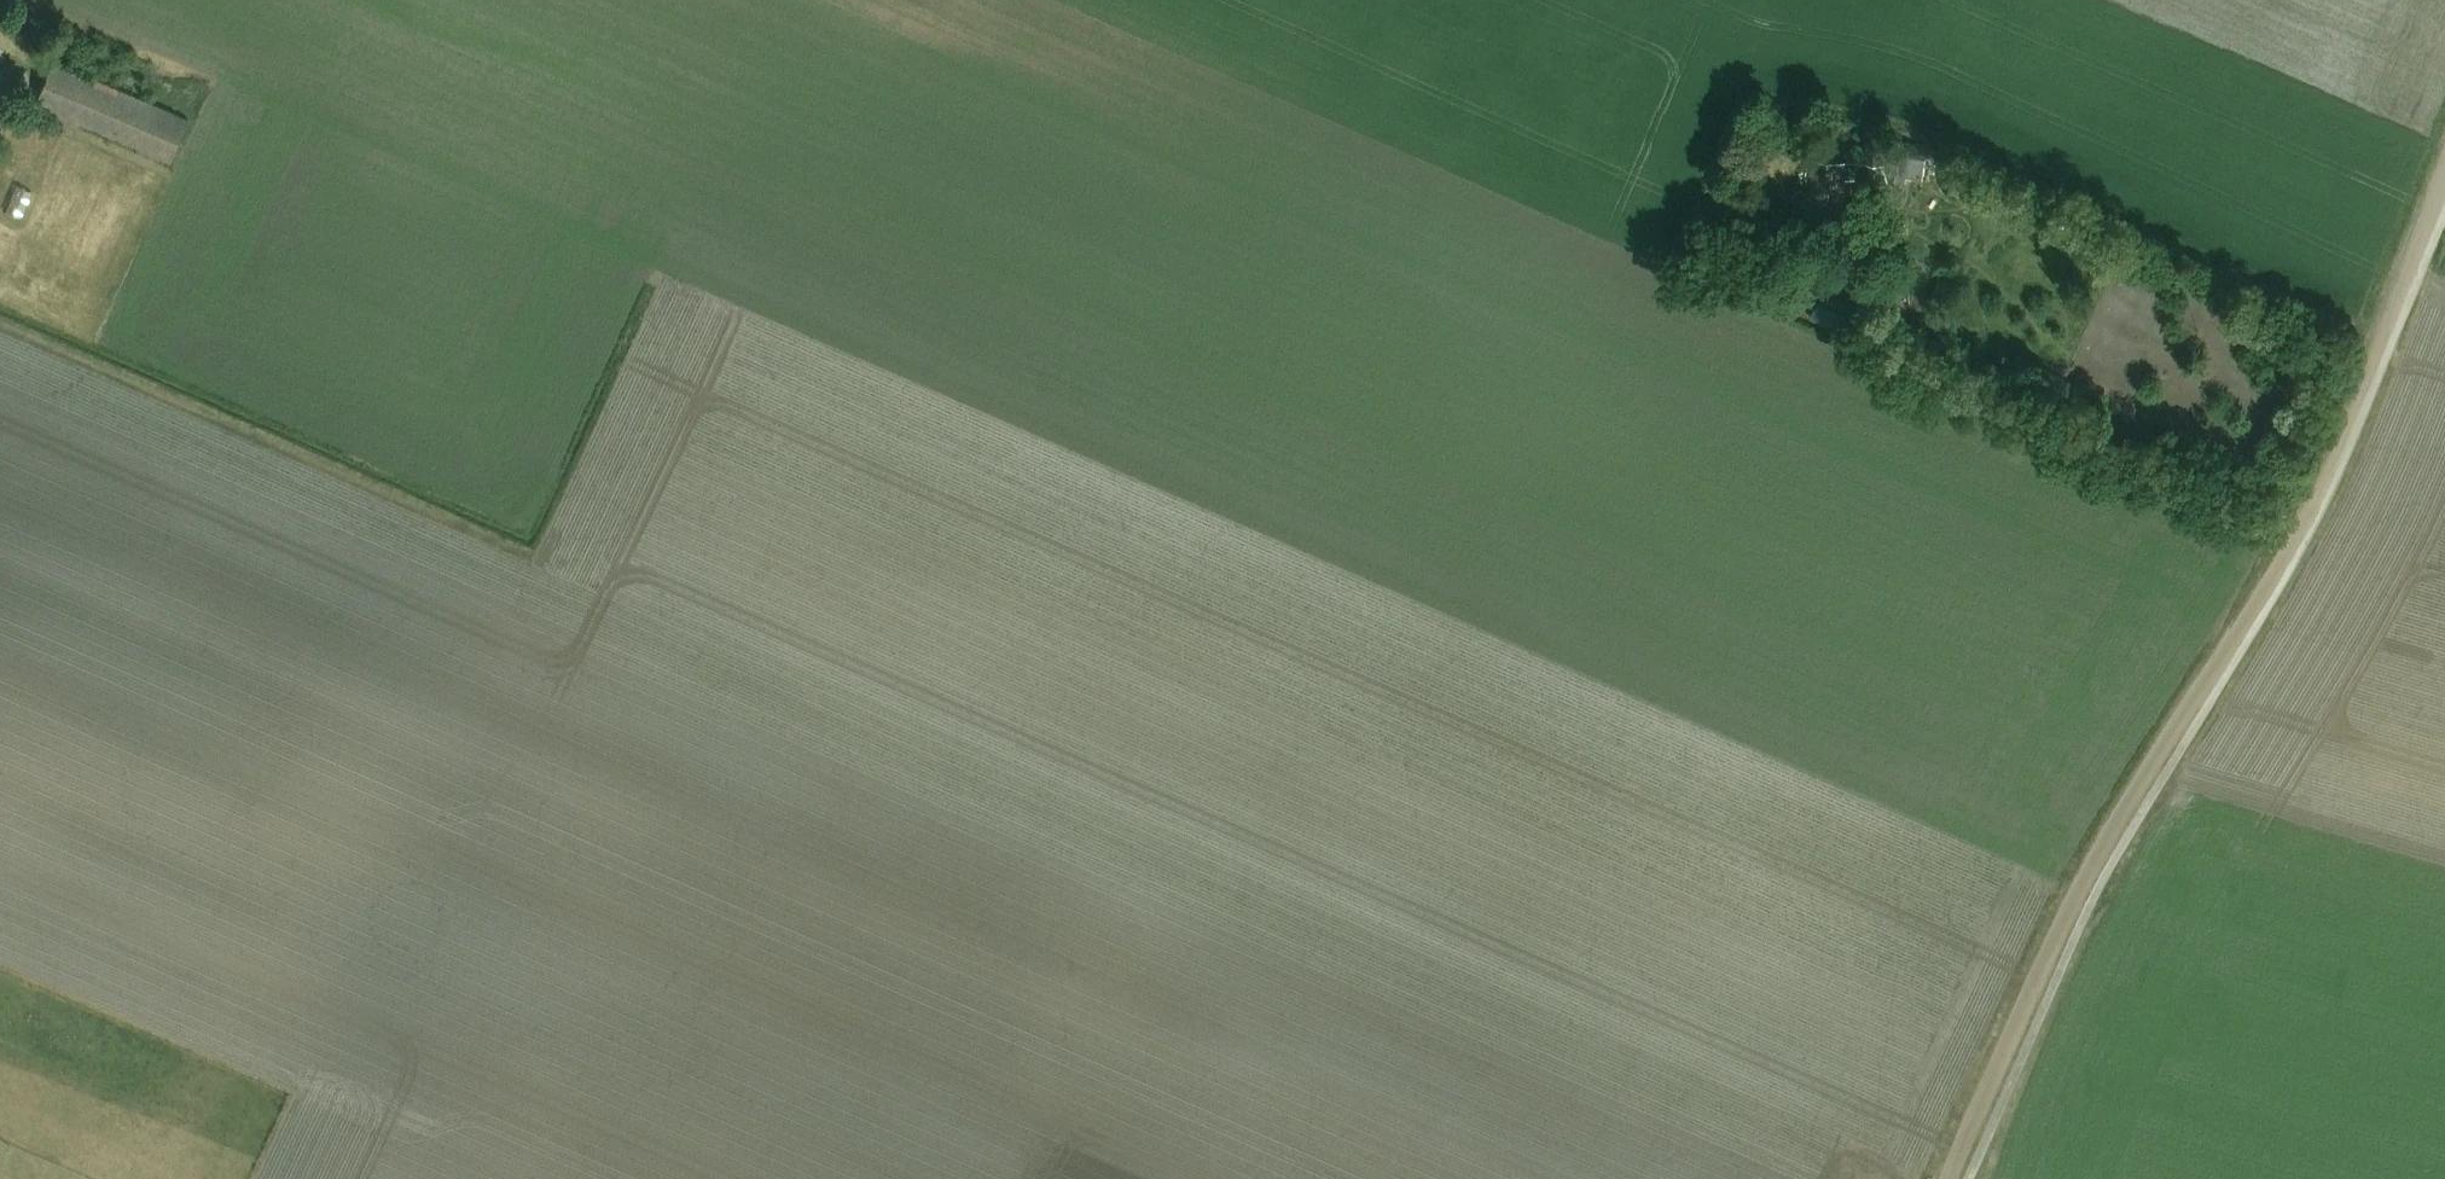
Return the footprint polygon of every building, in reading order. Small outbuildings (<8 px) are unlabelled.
[(169,162),(187,120),(53,63),(35,105),(169,162)] [(1890,126),(1866,124),(1863,163),(1887,165),(1890,126)] [(1926,159),(1927,146),(1909,144),(1907,157),(1905,177),(1923,179),(1924,170),(1932,171),(1934,160),(1926,159)] [(1850,181),(1852,166),(1808,162),(1805,193),(1792,192),(1791,210),(1804,212),(1803,231),(1826,233),(1826,229),(1849,231),(1851,216),(1837,214),(1840,180),(1850,181)]
